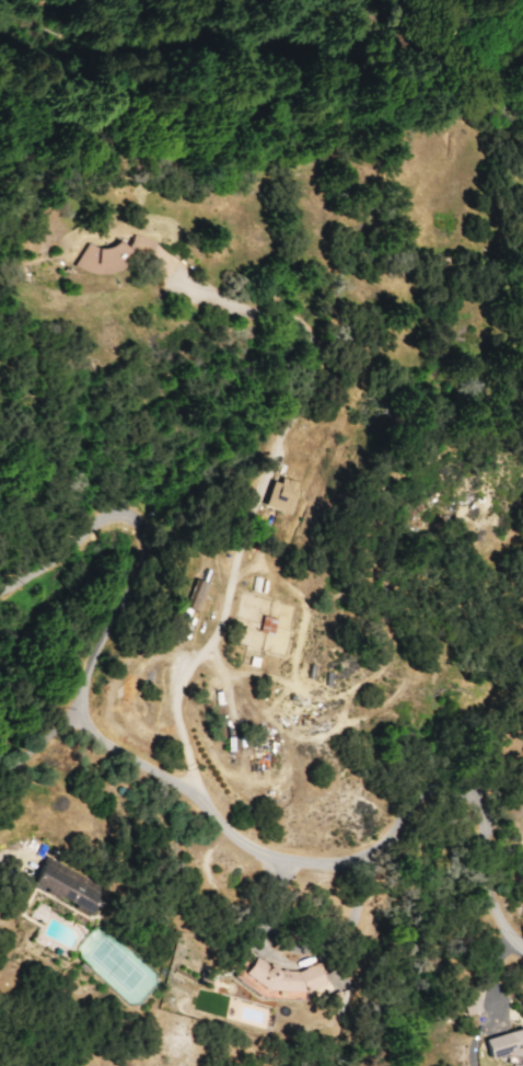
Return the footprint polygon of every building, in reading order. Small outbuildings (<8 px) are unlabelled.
[(155,241),(132,233),(128,246),(112,241),(109,251),(82,242),(75,262),(123,278),(131,252),(149,258),(155,241)] [(277,483),(269,480),(261,506),(289,514),(299,483),(279,477),(277,483)] [(194,612),(206,585),(192,579),(180,606),(194,612)] [(88,914),(102,883),(42,857),(28,888),(88,914)]
